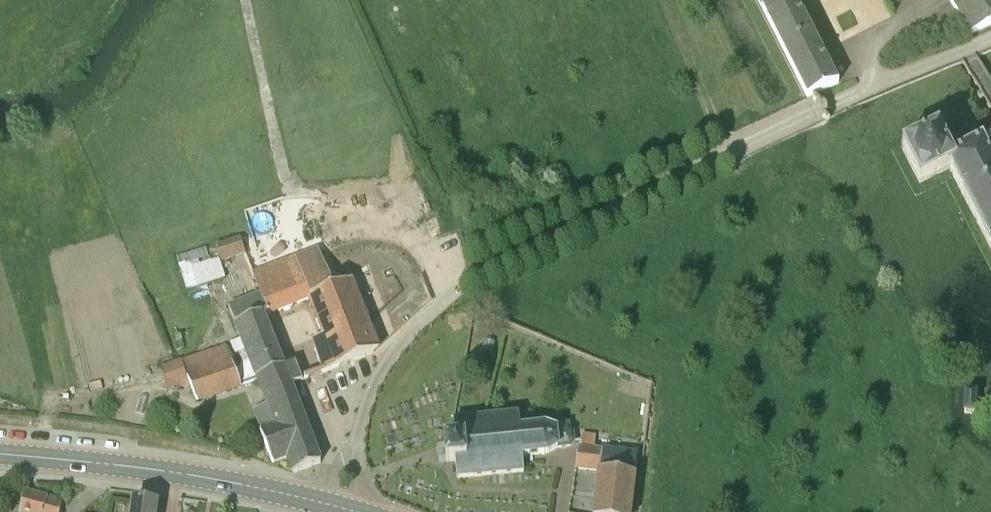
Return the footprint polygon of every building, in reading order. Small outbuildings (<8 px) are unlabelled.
[(794,71),(808,98),(838,84),(837,80),(836,80),(797,0),(758,0),(794,71)] [(961,18),(972,34),(990,25),(990,0),(950,0),(961,18)] [(957,153),(952,156),(938,130),(901,148),(920,184),(949,169),(990,251),(990,136),(957,153)] [(240,237),(216,244),(222,261),(246,254),(240,237)] [(228,308),(255,377),(285,366),(265,315),(269,313),(270,315),(308,301),(322,337),(312,341),(322,374),(374,353),(377,346),(365,312),(387,302),(361,237),(339,245),(338,243),(251,276),(258,296),(228,308)] [(486,341),(484,352),(492,354),(495,342),(486,341)] [(220,348),(173,365),(159,371),(166,390),(185,383),(192,401),(235,384),(220,348)] [(285,366),(255,377),(273,425),(260,431),(273,463),(287,457),(294,474),(321,464),(291,386),(303,381),(295,363),(285,368),(285,366)] [(964,413),(974,414),(975,394),(965,394),(964,413)] [(445,450),(446,461),(455,461),(457,478),(524,472),(523,457),(526,457),(526,456),(541,454),(541,455),(545,455),(545,454),(548,454),(558,448),(570,446),(573,443),(572,433),(569,430),(568,425),(554,426),(554,431),(545,427),(542,428),(542,427),(520,429),(519,415),(453,421),(455,438),(445,439),(445,450)] [(635,454),(594,448),(595,436),(581,434),(580,443),(579,443),(575,468),(599,472),(598,480),(594,511),(630,511),(635,454)] [(63,502),(25,493),(21,511),(60,511),(63,502)] [(133,511),(156,511),(157,503),(134,500),(133,511)]
